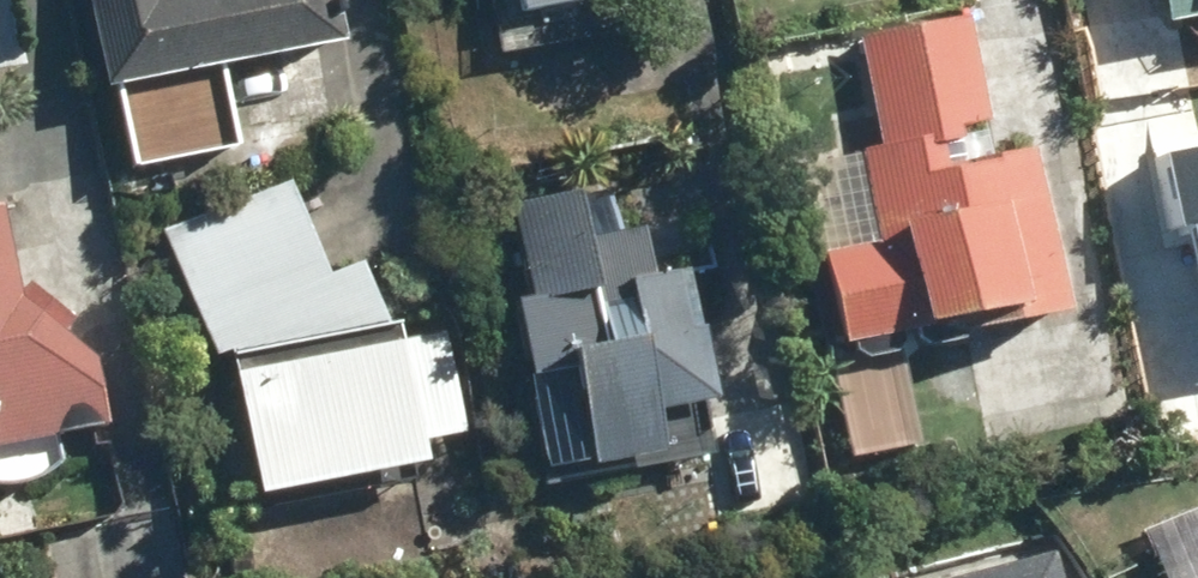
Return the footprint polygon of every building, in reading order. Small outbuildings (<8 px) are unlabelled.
[(33,67),(21,0),(0,0),(0,72),(33,67)] [(120,78),(349,28),(343,0),(103,0),(120,78)] [(594,5),(594,0),(519,0),(521,15),(594,5)] [(1174,8),(1197,5),(1197,0),(1173,0),(1174,8)] [(916,307),(938,304),(940,316),(1029,304),(1031,318),(1099,308),(1075,136),(1005,146),(987,17),(865,35),(882,149),(809,159),(823,256),(837,254),(848,336),(918,326),(916,307)] [(337,267),(294,163),(167,216),(225,356),(400,323),(370,253),(337,267)] [(1129,184),(1154,276),(1197,264),(1197,166),(1129,184)] [(668,403),(729,395),(722,342),(702,345),(698,320),(686,322),(679,264),(663,266),(652,186),(520,204),(545,385),(540,386),(553,476),(557,475),(675,459),(668,403)] [(63,431),(121,422),(84,264),(32,279),(10,204),(0,206),(0,485),(30,488),(67,463),(63,431)] [(252,364),(273,489),(446,461),(425,336),(252,364)] [(803,502),(798,412),(711,417),(716,507),(803,502)] [(1177,516),(1197,570),(1197,507),(1177,516)] [(1067,553),(962,577),(1073,577),(1067,553)]
